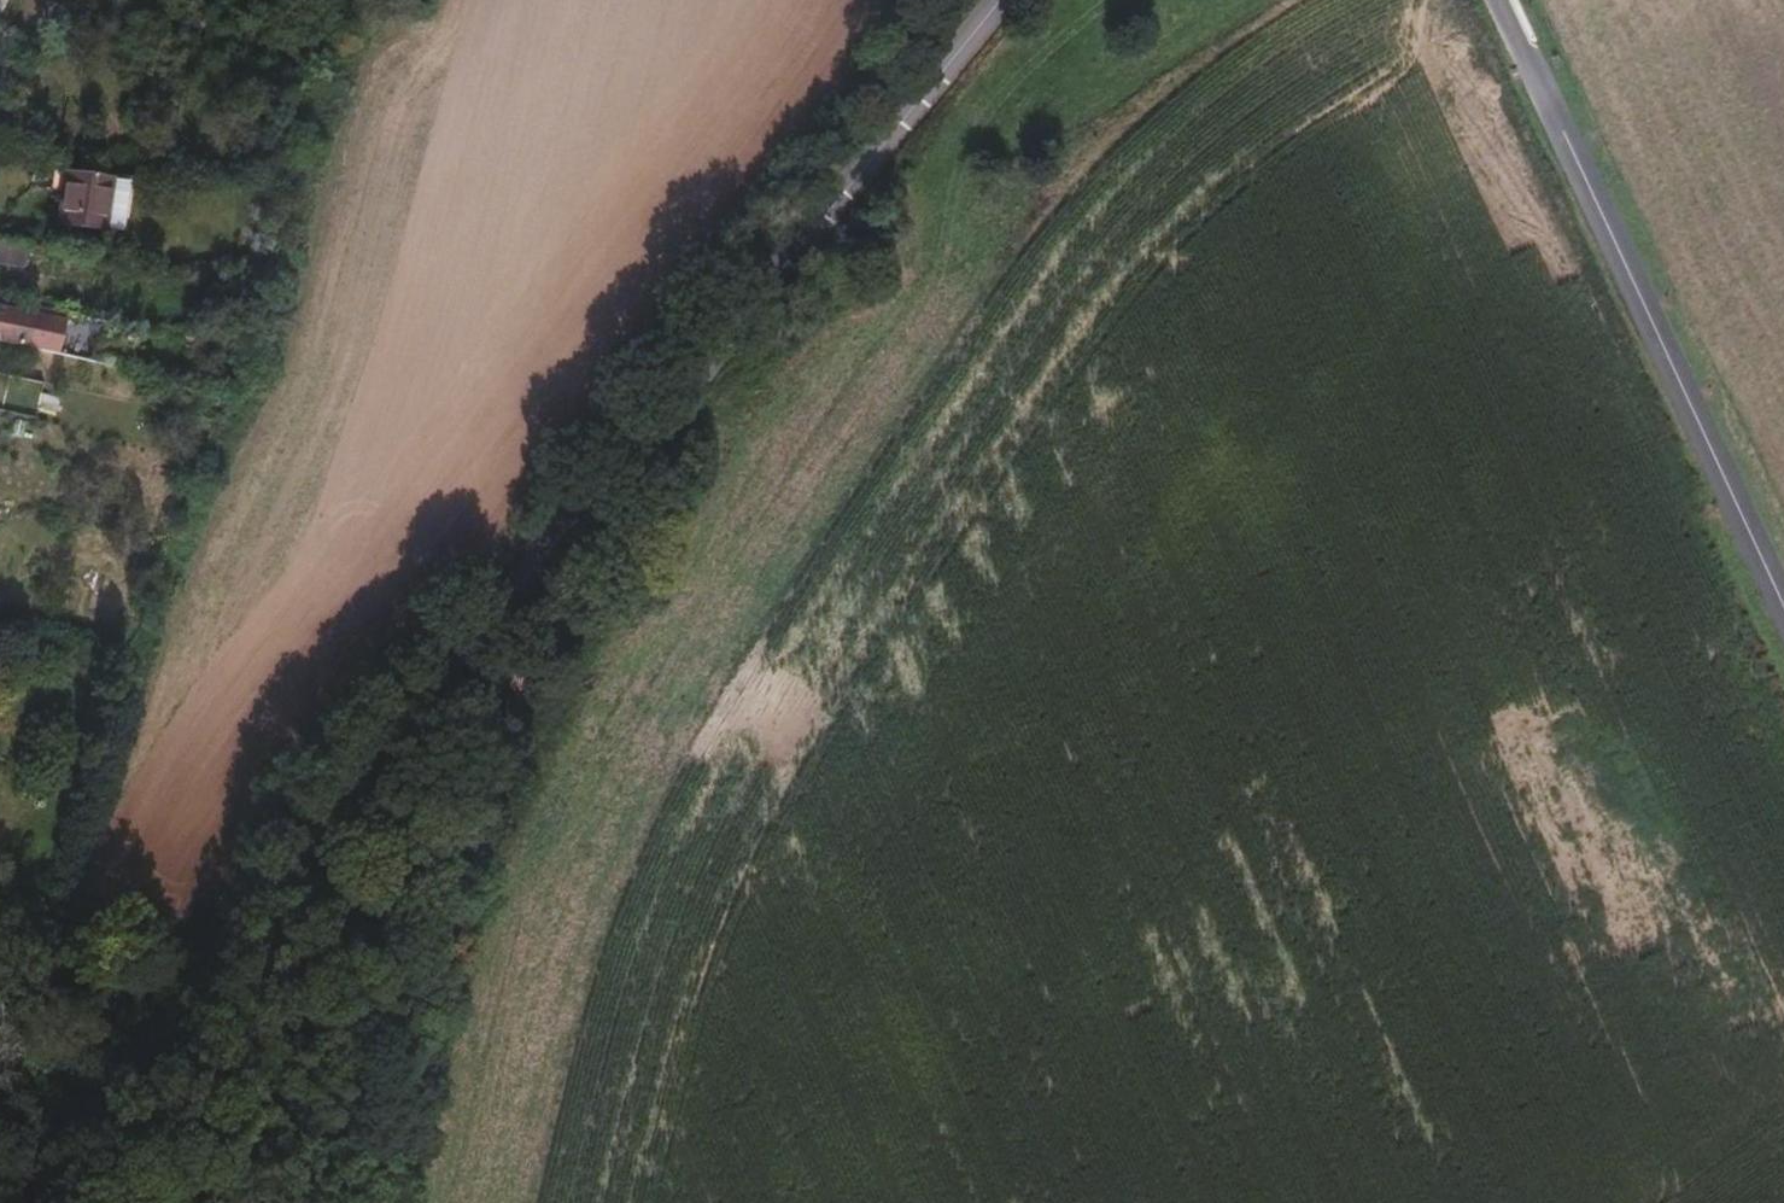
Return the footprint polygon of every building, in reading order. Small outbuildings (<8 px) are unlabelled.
[(113,222),(115,166),(71,164),(67,220),(113,222)] [(34,262),(39,236),(9,230),(5,256),(34,262)] [(50,304),(0,294),(0,330),(38,338),(40,325),(50,304)]
